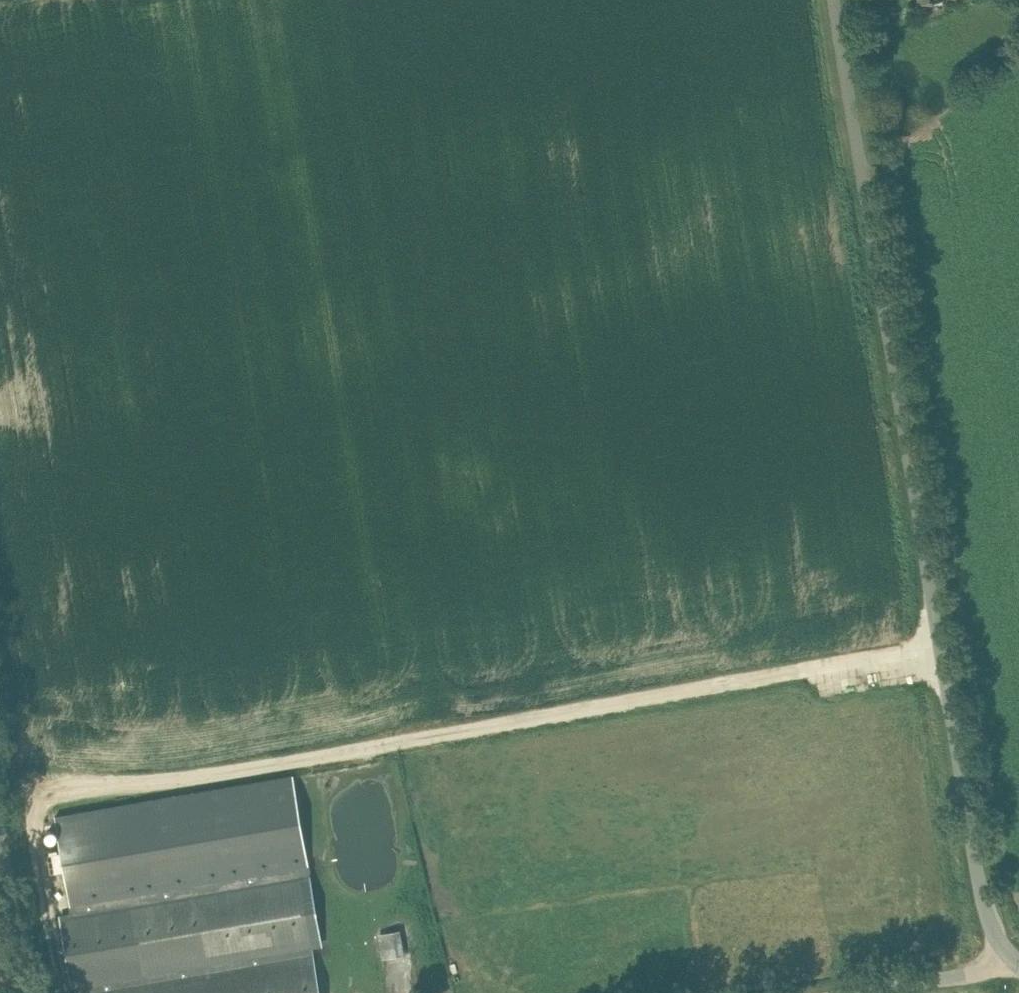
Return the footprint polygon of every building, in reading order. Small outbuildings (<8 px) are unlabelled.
[(62,851),(49,853),(52,871),(65,869),(71,905),(69,905),(70,909),(310,867),(294,775),(56,815),(62,851)] [(60,914),(72,987),(79,986),(81,992),(321,992),(313,947),(323,946),(310,867),(70,909),(70,912),(60,914)] [(382,956),(405,953),(402,929),(380,931),(382,956)]
